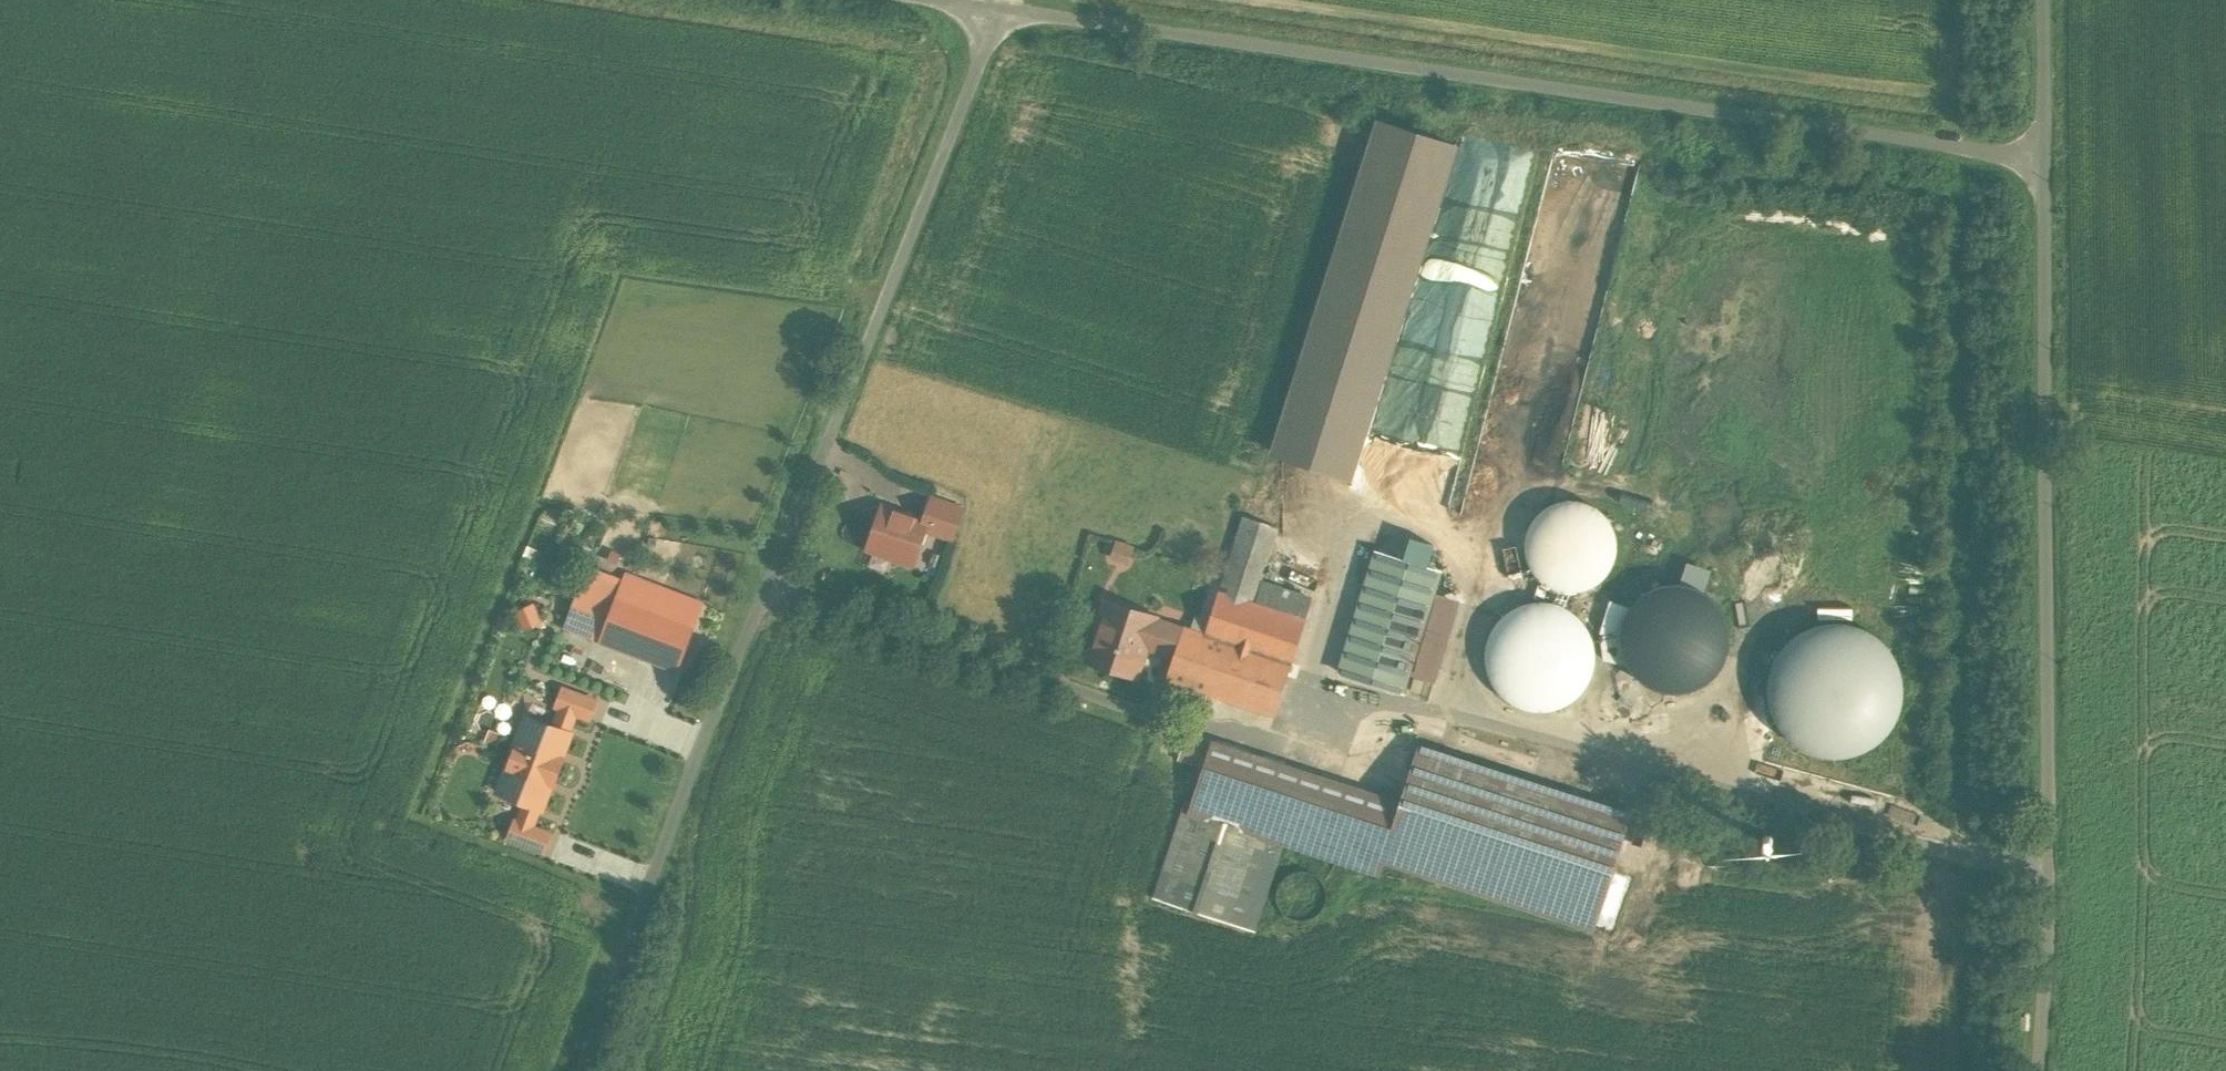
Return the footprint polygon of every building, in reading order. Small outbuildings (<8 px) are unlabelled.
[(1355,480),(1461,148),(1376,121),(1270,452),(1355,480)] [(964,507),(933,496),(925,521),(928,522),(926,528),(953,537),(964,507)] [(1578,499),(1570,498),(1563,499),(1555,502),(1549,505),(1542,509),(1537,515),(1533,521),(1529,528),(1527,535),(1526,542),(1527,550),(1528,557),(1531,564),(1535,571),(1540,577),(1546,582),(1552,586),(1559,588),(1567,590),(1574,590),(1582,589),(1589,587),(1596,584),(1602,579),(1607,574),(1612,568),(1615,561),(1617,554),(1618,546),(1618,539),(1616,531),(1614,524),(1610,518),(1605,512),(1599,507),(1592,503),(1585,500),(1578,499)] [(925,521),(884,506),(870,545),(872,546),(873,545),(896,553),(896,554),(915,561),(926,528),(928,522),(925,521)] [(1246,515),(1207,632),(1216,635),(1198,689),(1276,715),(1307,618),(1254,600),(1279,526),(1246,515)] [(1439,529),(1438,528),(1436,528),(1435,529),(1434,531),(1433,532),(1434,534),(1435,535),(1436,536),(1438,537),(1439,537),(1441,536),(1442,534),(1442,533),(1442,531),(1441,530),(1439,529)] [(1444,537),(1442,537),(1441,537),(1439,538),(1438,540),(1438,541),(1439,543),(1440,544),(1441,545),(1442,545),(1444,545),(1445,544),(1446,543),(1447,541),(1446,539),(1445,538),(1444,537)] [(1388,541),(1385,540),(1383,541),(1381,543),(1380,545),(1381,547),(1382,549),(1384,551),(1386,551),(1388,551),(1390,549),(1391,547),(1391,544),(1390,542),(1388,541)] [(1436,548),(1434,549),(1433,550),(1432,552),(1432,554),(1432,556),(1434,558),(1436,559),(1438,559),(1440,558),(1441,556),(1442,554),(1442,552),(1442,550),(1440,549),(1438,548),(1436,548)] [(1429,566),(1378,551),(1341,670),(1405,690),(1442,570),(1437,569),(1429,566)] [(1439,562),(1431,559),(1429,566),(1437,569),(1439,562)] [(701,605),(627,576),(620,595),(604,636),(678,665),(701,605)] [(620,595),(585,582),(569,623),(604,636),(620,595)] [(1728,629),(1719,613),(1706,601),(1690,595),(1672,594),(1655,599),(1640,608),(1630,622),(1625,639),(1625,656),(1631,672),(1642,686),(1656,695),(1673,699),(1690,698),(1707,691),(1720,679),(1728,664),(1731,646),(1728,629)] [(1157,615),(1108,599),(1100,622),(1102,622),(1090,660),(1137,675),(1147,643),(1177,653),(1184,629),(1155,619),(1157,615)] [(1548,600),(1540,600),(1532,601),(1524,603),(1516,606),(1509,610),(1503,616),(1498,622),(1493,629),(1490,636),(1488,644),(1487,652),(1487,660),(1488,668),(1491,676),(1495,683),(1500,690),(1505,696),(1512,701),(1519,705),(1527,707),(1535,709),(1543,709),(1551,709),(1559,707),(1567,703),(1574,699),(1580,694),(1585,688),(1590,681),(1593,673),(1595,665),(1596,657),(1596,649),(1595,641),(1592,633),(1588,626),(1583,619),(1578,613),(1571,609),(1564,605),(1556,602),(1548,600)] [(1207,632),(1186,625),(1177,653),(1168,679),(1198,689),(1216,635),(1207,632)] [(1858,756),(1877,744),(1891,727),(1898,706),(1898,684),(1891,663),(1877,646),(1859,635),(1839,631),(1819,632),(1800,640),(1785,653),(1774,671),(1769,690),(1771,711),(1779,730),(1794,746),(1814,757),(1836,760),(1858,756)] [(1425,679),(1416,677),(1412,688),(1421,691),(1425,679)] [(560,708),(554,725),(572,732),(579,714),(592,719),(599,700),(565,687),(557,707),(560,708)] [(554,725),(526,715),(498,792),(524,802),(542,808),(545,809),(573,732),(572,732),(554,725)] [(1248,752),(1214,741),(1213,745),(1187,736),(1180,757),(1208,766),(1197,801),(1188,799),(1155,897),(1255,930),(1285,839),(1226,819),(1248,752)] [(1631,813),(1421,746),(1402,802),(1384,859),(1386,860),(1594,927),(1631,813)] [(1402,802),(1248,752),(1226,819),(1285,839),(1359,864),(1381,872),(1386,860),(1384,859),(1402,802)] [(542,808),(524,802),(510,839),(544,852),(552,831),(535,825),(542,808)] [(1312,869),(1307,869),(1302,869),(1297,871),(1293,874),(1289,877),(1286,882),(1284,886),(1283,892),(1283,897),(1284,902),(1287,906),(1290,910),(1294,914),(1298,916),(1303,918),(1308,918),(1314,917),(1318,915),(1323,913),(1327,909),(1329,905),(1331,900),(1332,895),(1332,890),(1331,885),(1329,880),(1326,876),(1322,873),(1317,871),(1312,869)]
